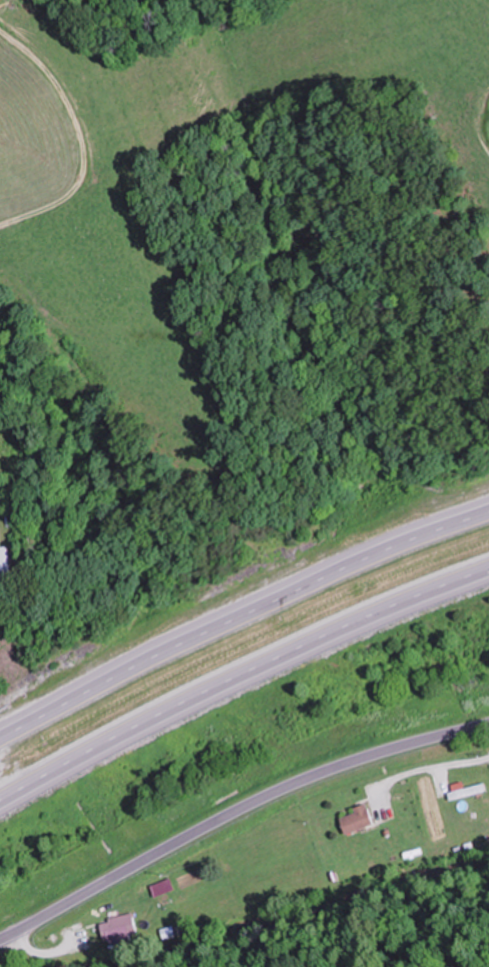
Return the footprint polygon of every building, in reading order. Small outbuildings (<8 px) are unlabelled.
[(0,546),(0,575),(13,574),(11,545),(0,546)] [(372,826),(367,804),(353,808),(354,813),(339,817),(343,833),(372,826)] [(104,941),(136,931),(131,913),(99,922),(104,941)]
